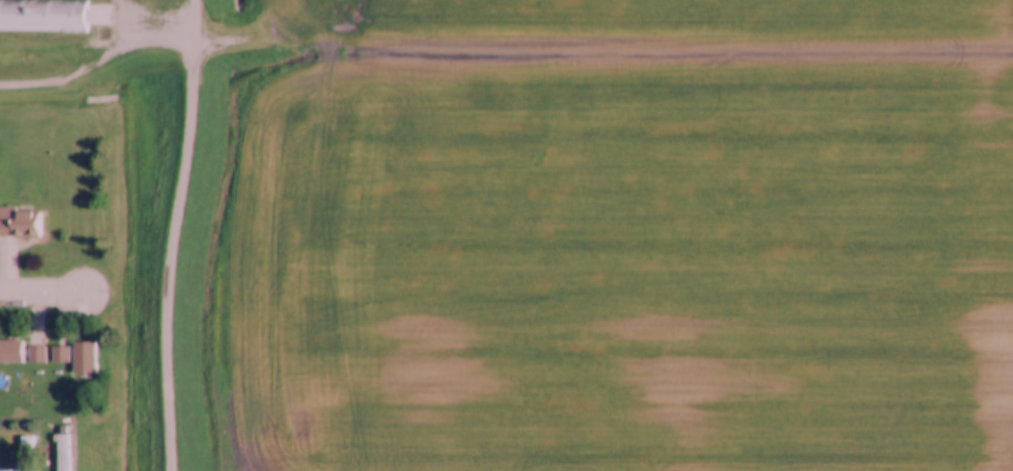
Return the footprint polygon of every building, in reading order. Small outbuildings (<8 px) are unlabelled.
[(87,33),(88,2),(0,1),(0,32),(87,33)] [(39,207),(0,207),(0,236),(39,236),(39,207)] [(22,340),(0,340),(0,362),(22,362),(22,340)] [(95,374),(95,342),(73,342),(73,374),(95,374)] [(28,346),(28,362),(45,362),(45,346),(28,346)] [(51,362),(69,362),(69,346),(51,346),(51,362)] [(69,434),(55,434),(55,470),(69,470),(69,434)] [(34,436),(20,436),(20,468),(0,468),(0,470),(34,470),(34,436)]
